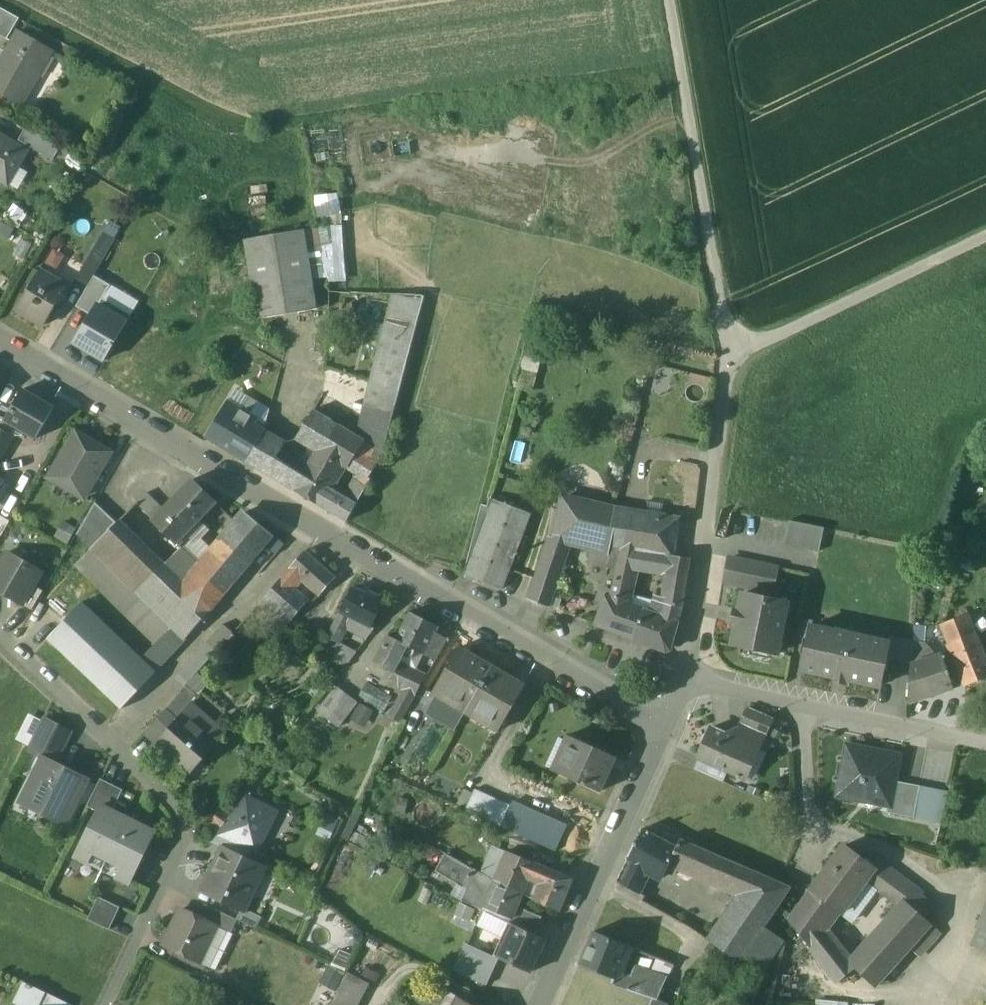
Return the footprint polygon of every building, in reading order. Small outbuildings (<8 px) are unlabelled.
[(0,7),(0,35),(8,39),(20,18),(0,7)] [(19,32),(0,65),(0,92),(23,105),(54,52),(19,32)] [(61,147),(28,128),(20,141),(54,160),(61,147)] [(0,135),(0,179),(9,184),(28,152),(0,135)] [(304,230),(245,240),(259,319),(317,309),(304,230)] [(116,239),(103,232),(93,249),(106,256),(116,239)] [(55,247),(45,265),(54,270),(65,253),(55,247)] [(106,256),(93,249),(76,279),(88,286),(106,256)] [(66,287),(38,271),(16,309),(44,325),(66,287)] [(95,276),(77,306),(92,316),(98,306),(111,286),(95,276)] [(424,296),(392,294),(364,403),(394,410),(424,296)] [(92,316),(76,343),(104,360),(127,323),(98,306),(92,316)] [(6,420),(0,416),(0,429),(9,434),(13,426),(39,441),(57,410),(24,391),(6,420)] [(270,409),(235,391),(206,438),(294,490),(303,475),(277,459),(286,441),(265,428),(270,409)] [(365,440),(383,451),(394,410),(364,403),(356,435),(365,440)] [(356,435),(314,409),(296,439),(318,452),(343,467),(345,463),(349,466),(358,451),(365,440),(356,435)] [(0,429),(0,458),(12,436),(9,434),(0,429)] [(110,453),(76,433),(49,478),(84,498),(110,453)] [(383,451),(365,440),(358,451),(377,463),(384,453),(383,451)] [(377,463),(358,451),(349,466),(362,474),(368,477),(377,463)] [(343,467),(318,452),(303,475),(294,490),(293,490),(320,505),(328,492),(343,467)] [(349,466),(345,463),(343,467),(328,492),(347,504),(362,474),(349,466)] [(362,474),(347,504),(354,509),(370,479),(368,477),(362,474)] [(163,510),(153,520),(172,539),(180,531),(184,535),(215,505),(192,481),(163,510)] [(347,504),(328,492),(320,505),(347,521),(354,509),(347,504)] [(163,510),(147,494),(137,504),(153,520),(163,510)] [(677,520),(563,498),(560,516),(612,526),(607,551),(621,554),(623,548),(671,555),(677,520)] [(483,505),(463,574),(503,589),(524,534),(534,537),(541,518),(490,499),(488,506),(483,505)] [(116,523),(95,502),(77,533),(93,549),(110,532),(108,531),(116,523)] [(235,524),(232,521),(226,529),(229,532),(220,542),(248,564),(272,536),(244,513),(235,524)] [(612,526),(560,516),(556,539),(556,540),(571,544),(591,548),(607,552),(607,551),(612,526)] [(825,528),(790,521),(785,544),(820,551),(825,528)] [(207,613),(117,524),(110,532),(93,549),(172,626),(185,639),(207,613)] [(272,536),(248,564),(259,574),(283,546),(272,536)] [(556,539),(549,537),(528,599),(549,607),(571,544),(556,540),(556,539)] [(248,564),(220,542),(192,576),(219,598),(248,564)] [(607,552),(591,548),(588,562),(617,570),(621,554),(607,551),(607,552)] [(671,555),(623,548),(621,554),(617,570),(627,572),(629,566),(635,567),(669,574),(671,555)] [(172,626),(93,549),(76,566),(157,644),(172,626)] [(304,551),(288,569),(300,579),(319,596),(335,577),(304,551)] [(8,552),(0,566),(0,591),(22,604),(33,585),(41,571),(8,552)] [(689,558),(671,555),(669,574),(668,587),(664,602),(682,607),(689,558)] [(778,567),(731,558),(725,582),(772,592),(778,567)] [(627,572),(617,570),(611,597),(627,602),(635,567),(629,566),(627,572)] [(300,579),(288,569),(280,578),(292,588),(300,579)] [(292,588),(280,578),(264,597),(274,605),(291,621),(308,602),(292,588)] [(43,591),(33,585),(22,604),(32,610),(43,591)] [(367,596),(354,589),(341,613),(350,617),(370,628),(385,601),(369,593),(367,596)] [(788,603),(743,594),(739,610),(735,609),(733,623),(737,623),(733,644),(778,653),(788,603)] [(611,597),(607,595),(595,625),(634,639),(640,620),(633,618),(637,608),(629,605),(629,603),(627,602),(611,597)] [(274,605),(264,597),(259,603),(269,611),(274,605)] [(682,607),(664,602),(660,617),(637,608),(633,618),(640,620),(634,639),(669,652),(682,607)] [(143,660),(82,603),(48,639),(122,708),(156,672),(143,660)] [(291,621),(274,605),(269,611),(286,626),(291,621)] [(341,613),(327,638),(336,643),(350,617),(341,613)] [(438,627),(409,613),(395,641),(395,642),(411,650),(424,656),(435,634),(438,627)] [(815,620),(801,618),(796,639),(808,642),(812,626),(813,627),(815,620)] [(223,625),(208,643),(217,651),(232,633),(223,625)] [(157,644),(143,660),(156,672),(186,640),(185,639),(172,626),(157,644)] [(813,627),(812,626),(808,642),(803,670),(835,677),(835,681),(846,683),(847,679),(880,686),(886,659),(889,642),(888,642),(813,627)] [(435,634),(424,656),(435,662),(447,641),(435,634)] [(950,644),(952,650),(965,684),(985,677),(985,666),(983,658),(974,635),(950,644)] [(913,641),(889,636),(888,642),(889,642),(886,659),(911,664),(913,641)] [(395,641),(387,637),(373,664),(393,674),(398,663),(402,656),(406,659),(411,650),(395,642),(395,641)] [(341,645),(333,660),(345,666),(356,652),(341,645)] [(210,656),(203,649),(176,679),(184,686),(210,656)] [(459,649),(432,694),(465,713),(491,668),(459,649)] [(965,684),(952,650),(941,654),(954,688),(965,684)] [(941,654),(911,664),(908,705),(954,688),(941,654)] [(398,663),(393,674),(397,676),(403,665),(398,663)] [(426,676),(403,665),(397,676),(402,678),(420,687),(426,676)] [(491,668),(465,713),(497,732),(523,687),(491,668)] [(420,687),(402,678),(398,686),(406,690),(415,695),(420,687)] [(186,686),(164,712),(176,722),(183,714),(184,714),(198,697),(186,686)] [(356,703),(335,687),(316,711),(337,728),(356,703)] [(415,695),(406,690),(391,718),(400,724),(415,695)] [(773,721),(748,709),(741,724),(766,735),(773,721)] [(176,722),(156,745),(182,769),(197,753),(203,758),(217,743),(184,714),(183,714),(176,722)] [(45,719),(29,750),(43,758),(54,763),(70,732),(45,719)] [(766,735),(741,724),(735,738),(755,747),(753,750),(758,753),(766,735)] [(735,738),(712,727),(698,758),(741,778),(753,750),(755,747),(735,738)] [(566,737),(551,772),(599,793),(615,759),(566,737)] [(900,756),(848,745),(838,796),(860,800),(861,793),(891,799),(892,799),(895,782),(900,756)] [(54,763),(43,758),(21,802),(64,824),(86,779),(54,763)] [(123,790),(100,779),(87,806),(97,812),(100,805),(112,811),(123,790)] [(921,787),(895,782),(892,799),(891,799),(888,813),(915,819),(921,787)] [(948,792),(921,787),(915,819),(941,824),(948,792)] [(511,806),(476,790),(465,811),(501,828),(501,827),(511,806)] [(272,811),(245,797),(212,839),(225,845),(227,846),(229,842),(250,851),(251,852),(258,837),(265,835),(274,818),(272,811)] [(554,823),(513,803),(511,806),(501,827),(543,847),(553,826),(554,823)] [(112,811),(100,805),(97,812),(75,857),(129,883),(154,832),(112,811)] [(565,833),(553,826),(543,847),(555,853),(565,833)] [(676,849),(641,830),(627,859),(628,860),(617,882),(638,893),(650,872),(662,878),(670,862),(676,849)] [(212,839),(209,844),(223,850),(225,845),(212,839)] [(536,849),(513,839),(508,852),(530,861),(536,849)] [(757,874),(680,840),(676,849),(670,862),(744,894),(757,874)] [(250,851),(229,842),(227,846),(225,845),(223,850),(245,861),(250,851)] [(872,867),(842,846),(810,891),(838,912),(840,913),(864,881),(873,868),(872,867)] [(245,861),(223,850),(203,892),(242,910),(244,911),(244,910),(263,869),(245,861)] [(530,861),(508,852),(495,882),(521,893),(535,863),(530,861)] [(486,877),(446,854),(436,871),(478,896),(480,892),(479,892),(486,877)] [(914,888),(877,861),(872,867),(873,868),(864,881),(899,907),(905,901),(912,891),(914,888)] [(556,873),(535,863),(521,893),(520,895),(533,901),(540,884),(549,888),(556,873)] [(774,881),(757,874),(744,894),(760,905),(764,899),(774,881)] [(495,882),(486,877),(479,892),(480,892),(488,896),(495,882)] [(521,893),(495,882),(488,896),(483,907),(510,919),(516,906),(520,895),(521,893)] [(838,912),(810,891),(788,920),(836,982),(854,968),(850,962),(827,933),(838,912)] [(933,907),(912,891),(905,901),(923,918),(933,907)] [(666,905),(646,894),(642,901),(662,912),(666,905)] [(744,894),(711,943),(739,962),(760,929),(771,913),(760,905),(744,894)] [(120,907),(98,897),(87,919),(109,930),(120,907)] [(764,899),(760,905),(766,910),(770,903),(764,899)] [(459,901),(456,914),(472,919),(476,906),(459,901)] [(923,918),(905,901),(899,907),(850,962),(854,968),(874,987),(909,948),(931,925),(923,918)] [(690,909),(676,902),(668,916),(686,926),(689,920),(685,918),(690,909)] [(236,920),(205,905),(199,917),(217,926),(216,927),(231,934),(238,921),(236,920)] [(542,918),(516,906),(510,919),(508,923),(513,925),(535,936),(542,918)] [(976,927),(980,929),(985,932),(985,906),(976,927)] [(199,917),(182,909),(164,946),(199,963),(216,927),(217,926),(199,917)] [(261,918),(244,910),(244,911),(242,910),(236,920),(238,921),(256,929),(261,918)] [(508,923),(482,911),(476,926),(506,940),(513,925),(508,923)] [(535,936),(513,925),(506,940),(497,959),(529,974),(545,941),(535,936)] [(931,925),(909,948),(919,957),(940,934),(931,925)] [(760,929),(739,962),(759,976),(781,943),(760,929)] [(980,929),(973,943),(985,949),(985,932),(980,929)] [(360,933),(354,931),(348,933),(346,939),(349,945),(355,947),(361,945),(363,939),(360,933)] [(628,947),(593,933),(580,963),(614,979),(617,972),(628,947)] [(673,966),(628,947),(617,972),(630,977),(632,970),(665,981),(673,966)] [(495,964),(465,949),(455,971),(486,986),(495,964)] [(329,963),(321,981),(338,988),(346,970),(329,963)] [(665,981),(632,970),(630,977),(626,989),(653,998),(653,999),(657,1000),(665,981)] [(630,977),(617,972),(614,979),(614,981),(616,985),(626,989),(630,977)] [(370,985),(349,974),(343,985),(364,996),(370,985)] [(343,985),(337,996),(355,1004),(359,1004),(364,996),(343,985)] [(44,992),(38,1004),(67,1004),(68,1003),(44,992)] [(337,996),(332,1004),(355,1004),(337,996)]
